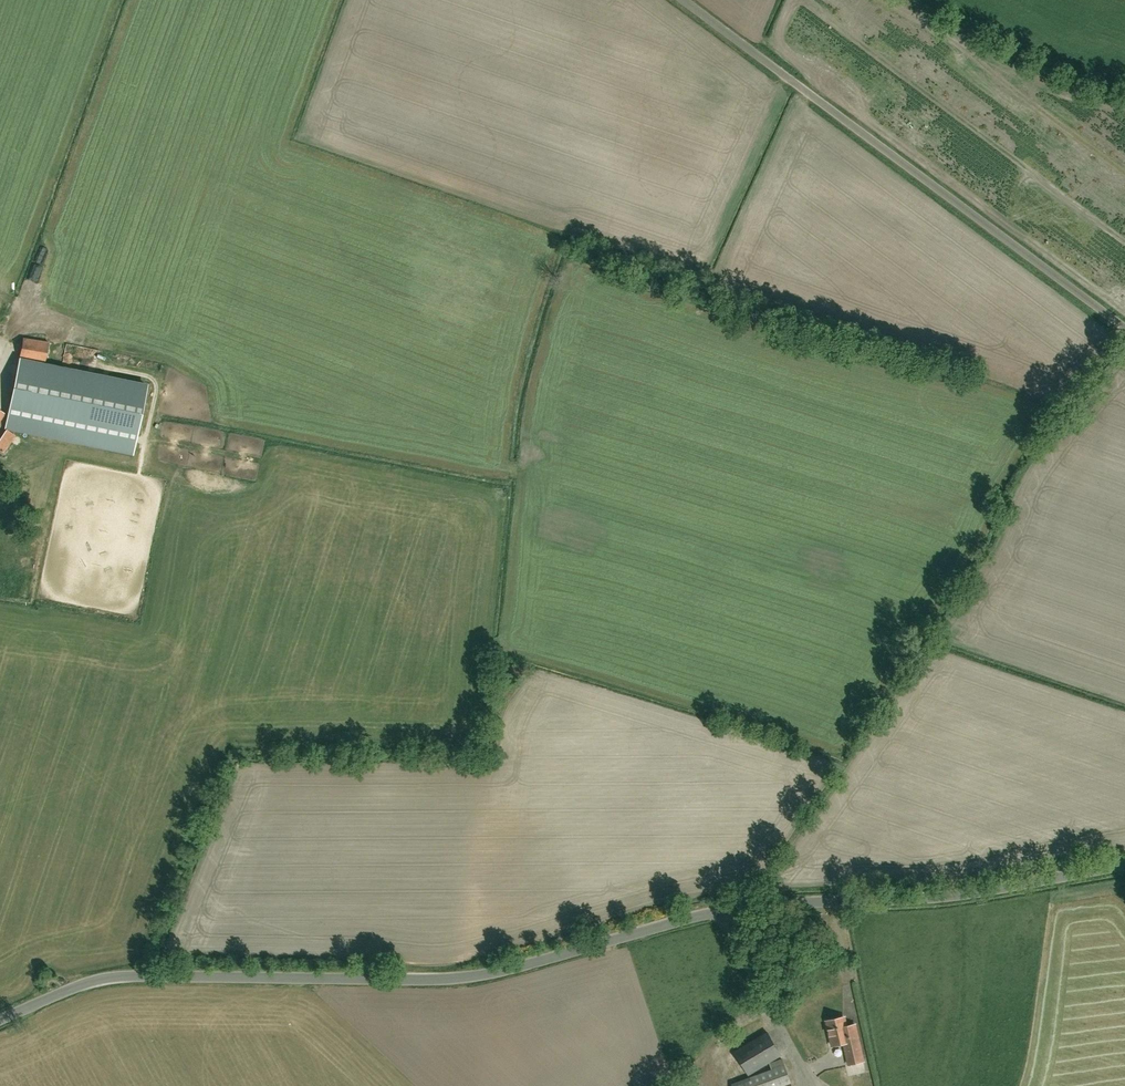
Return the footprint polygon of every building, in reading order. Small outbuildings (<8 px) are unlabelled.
[(19,359),(44,363),(48,342),(23,338),(19,359)] [(147,386),(19,360),(6,426),(133,453),(147,386)] [(15,435),(6,429),(0,439),(0,441),(8,447),(15,435)] [(827,1021),(832,1046),(844,1044),(849,1065),(863,1062),(856,1029),(847,1031),(844,1018),(827,1021)] [(767,1033),(735,1053),(749,1076),(781,1056),(767,1033)] [(733,1085),(781,1085),(790,1083),(782,1060),(770,1064),(772,1070),(732,1084),(733,1085)]
